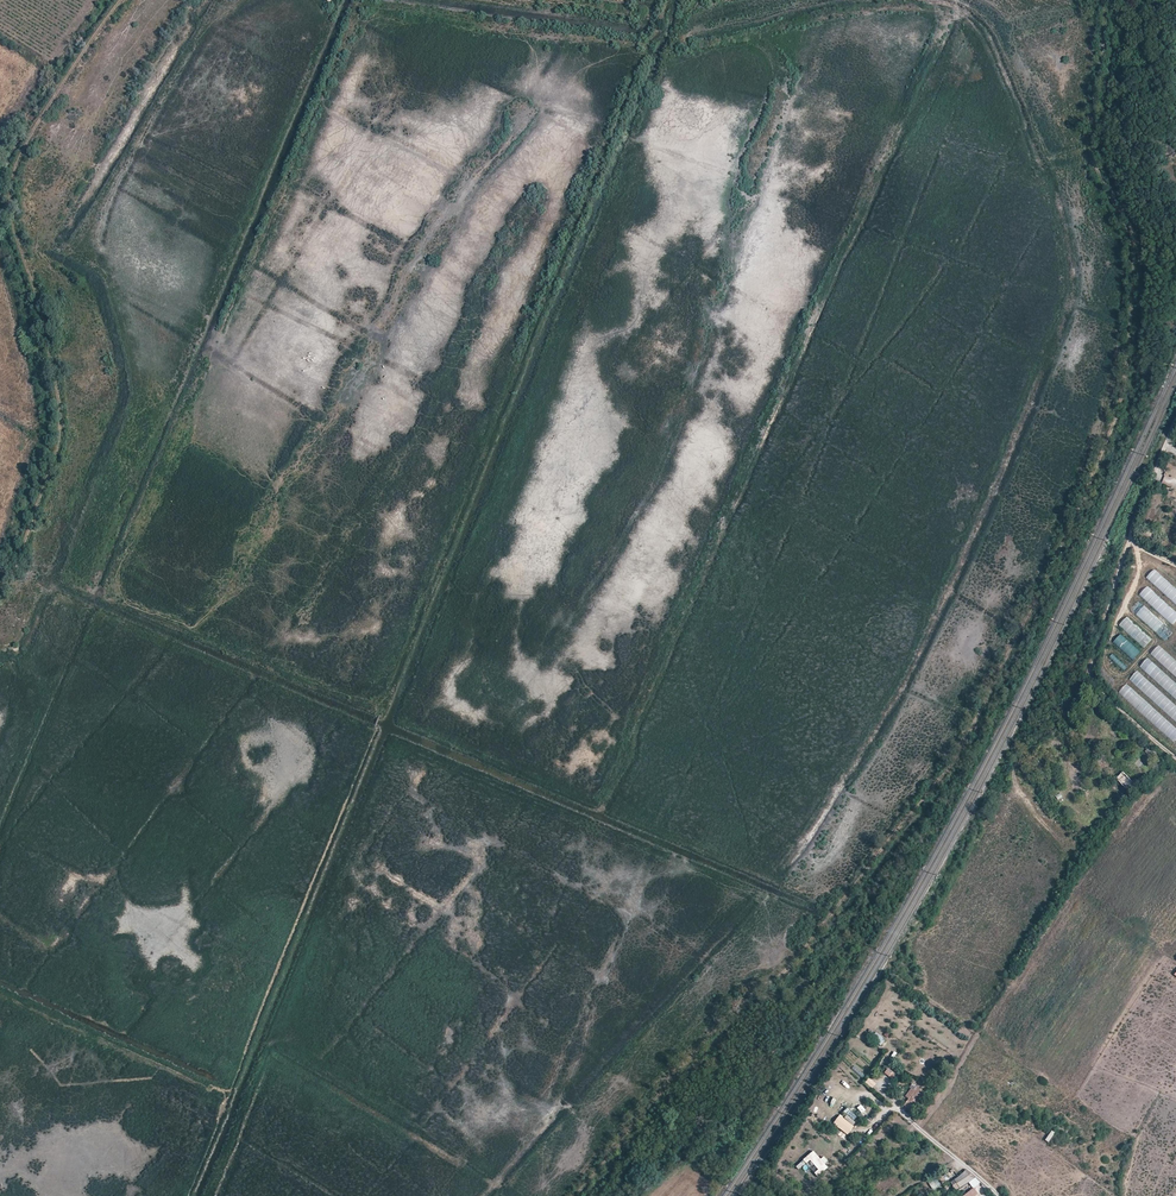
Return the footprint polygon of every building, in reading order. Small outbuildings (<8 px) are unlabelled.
[(1154,569),(1146,578),(1175,604),(1175,589),(1154,569)] [(1140,594),(1154,607),(1161,599),(1147,586),(1140,594)] [(1131,610),(1166,641),(1173,632),(1139,601),(1131,610)] [(1145,648),(1153,639),(1127,616),(1119,625),(1145,648)] [(1114,641),(1132,660),(1140,653),(1121,634),(1114,641)] [(1151,654),(1175,676),(1175,661),(1158,646),(1151,654)] [(1125,671),(1128,667),(1112,654),(1109,658),(1125,671)] [(1140,666),(1175,699),(1175,684),(1148,658),(1140,666)] [(1136,672),(1130,679),(1159,705),(1166,697),(1136,672)] [(1126,684),(1119,693),(1145,715),(1152,706),(1126,684)] [(1130,792),(1136,786),(1123,772),(1116,779),(1130,792)] [(876,1032),(872,1037),(881,1046),(886,1040),(876,1032)] [(855,1065),(851,1069),(861,1079),(865,1075),(855,1065)] [(889,1066),(884,1073),(892,1079),(897,1073),(889,1066)] [(872,1089),(877,1083),(869,1077),(865,1082),(872,1089)] [(906,1104),(912,1108),(925,1092),(918,1087),(906,1104)] [(821,1105),(816,1113),(822,1117),(828,1110),(821,1105)] [(840,1114),(834,1122),(848,1133),(854,1125),(840,1114)] [(1052,1130),(1045,1140),(1049,1142),(1055,1133),(1052,1130)] [(814,1150),(803,1159),(807,1163),(811,1160),(819,1169),(815,1173),(818,1176),(828,1167),(825,1163),(829,1161),(824,1156),(821,1159),(814,1150)] [(958,1191),(976,1179),(970,1174),(966,1171),(959,1178),(952,1183),(958,1191)] [(935,1177),(929,1183),(935,1191),(942,1185),(935,1177)]
